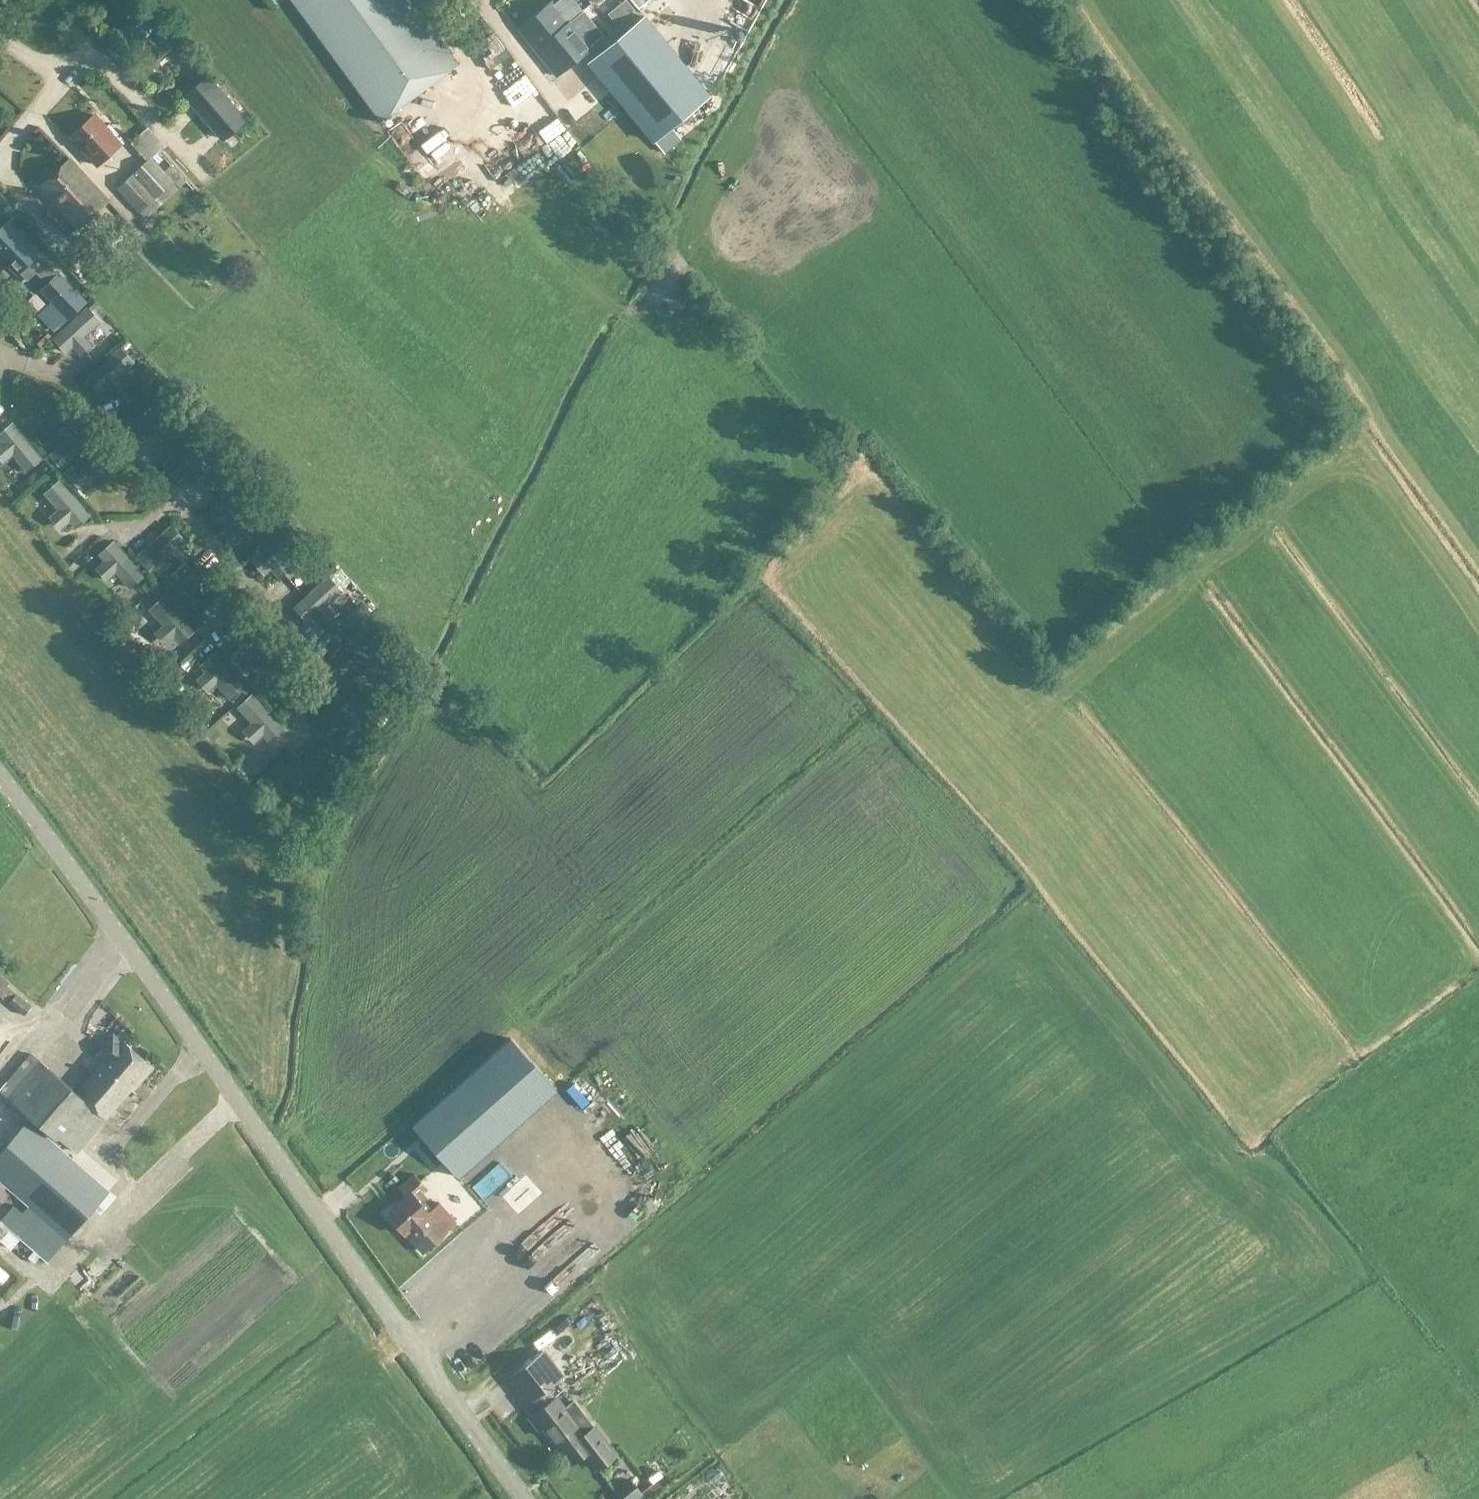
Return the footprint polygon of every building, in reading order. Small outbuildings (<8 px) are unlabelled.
[(381,121),(460,64),(413,0),(292,0),(381,121)] [(574,0),(560,0),(556,3),(554,0),(518,29),(534,49),(570,20),(582,10),(574,0)] [(635,11),(626,1),(610,14),(619,24),(635,11)] [(570,20),(534,49),(531,51),(537,59),(540,56),(553,72),(556,76),(592,47),(590,45),(602,35),(598,29),(596,31),(592,26),(594,24),(583,11),(571,21),(570,20)] [(590,63),(615,94),(671,48),(645,17),(590,63)] [(492,31),(473,53),(483,62),(503,40),(492,31)] [(709,95),(671,48),(615,94),(654,141),(671,127),(709,95)] [(505,73),(517,62),(510,54),(494,69),(503,79),(497,84),(504,92),(514,83),(505,73)] [(186,95),(224,139),(246,121),(208,77),(186,95)] [(95,114),(71,136),(98,165),(124,141),(110,126),(108,128),(95,114)] [(418,135),(430,122),(422,115),(410,127),(418,135)] [(671,127),(654,141),(664,153),(682,139),(671,127)] [(140,213),(140,212),(174,181),(151,156),(117,188),(140,213)] [(108,200),(70,159),(40,186),(78,228),(108,200)] [(58,273),(8,221),(0,229),(0,255),(18,274),(20,272),(26,278),(35,269),(48,283),(41,290),(52,301),(40,313),(57,330),(69,319),(70,319),(88,301),(59,272),(58,273)] [(67,351),(77,342),(85,351),(92,345),(84,336),(100,322),(88,308),(55,338),(67,351)] [(100,391),(110,382),(118,391),(125,385),(117,376),(133,362),(120,348),(88,378),(100,391)] [(8,446),(0,452),(0,456),(4,461),(14,453),(27,469),(41,458),(13,424),(0,435),(0,437),(8,446)] [(84,425),(74,434),(66,425),(60,432),(68,440),(52,455),(64,468),(97,439),(84,425)] [(205,430),(201,434),(205,439),(209,435),(205,430)] [(179,478),(189,469),(197,477),(203,471),(195,462),(211,448),(199,435),(166,464),(179,478)] [(112,476),(104,467),(114,458),(102,445),(69,475),(81,488),(97,474),(105,483),(112,476)] [(58,524),(67,516),(76,526),(89,514),(60,481),(47,493),(61,509),(52,517),(58,524)] [(181,558),(173,549),(183,540),(171,526),(139,556),(151,569),(167,555),(175,564),(181,558)] [(265,573),(275,563),(283,572),(290,566),(282,557),(297,543),(285,529),(253,559),(265,573)] [(101,554),(110,564),(101,572),(108,579),(116,571),(131,587),(144,574),(114,542),(101,554)] [(308,620),(318,611),(326,620),(333,614),(325,605),(341,591),(329,577),(296,607),(308,620)] [(163,640),(172,632),(181,642),(194,630),(164,597),(151,609),(165,625),(156,633),(163,640)] [(268,649),(260,641),(270,631),(258,618),(225,648),(237,661),(253,647),(261,656),(268,649)] [(352,668),(362,659),(370,668),(377,662),(369,653),(385,639),(372,625),(340,655),(352,668)] [(202,665),(211,675),(202,683),(208,690),(217,682),(232,698),(245,686),(215,653),(202,665)] [(359,719),(351,711),(360,701),(347,689),(317,721),(330,733),(344,718),(353,726),(359,719)] [(251,738),(260,729),(269,740),(283,727),(253,695),(240,707),(254,723),(245,731),(251,738)] [(302,780),(294,772),(303,762),(290,750),(260,782),(273,794),(287,779),(296,787),(302,780)] [(32,1007),(7,987),(10,983),(1,975),(0,976),(0,995),(25,1016),(32,1007)] [(104,1059),(76,1091),(40,1060),(7,1097),(57,1140),(59,1137),(77,1154),(108,1118),(107,1118),(132,1089),(130,1087),(140,1076),(143,1079),(154,1067),(150,1064),(151,1063),(124,1040),(123,1041),(114,1032),(97,1052),(104,1059)] [(463,1081),(413,1126),(459,1177),(509,1133),(463,1081)] [(0,1152),(0,1181),(28,1206),(67,1240),(111,1190),(53,1140),(29,1118),(0,1152)] [(483,1190),(502,1173),(493,1162),(474,1179),(483,1190)] [(446,1230),(445,1230),(456,1221),(440,1202),(432,1209),(423,1200),(426,1197),(423,1193),(428,1189),(414,1174),(400,1187),(408,1196),(398,1204),(400,1205),(389,1215),(405,1233),(406,1232),(423,1251),(446,1230)] [(10,1194),(0,1185),(0,1205),(10,1194)] [(28,1206),(23,1212),(14,1204),(0,1220),(0,1239),(11,1249),(20,1238),(48,1262),(67,1240),(28,1206)] [(2,1280),(10,1271),(0,1261),(0,1278),(2,1280)] [(607,1336),(576,1362),(584,1371),(593,1363),(600,1371),(612,1361),(606,1353),(615,1346),(607,1336)] [(544,1352),(509,1379),(528,1404),(529,1403),(548,1389),(563,1377),(544,1352)] [(616,1456),(594,1427),(584,1435),(577,1425),(586,1418),(574,1402),(564,1409),(556,1398),(555,1399),(548,1389),(529,1403),(536,1413),(535,1414),(566,1456),(576,1448),(583,1456),(586,1454),(598,1470),(616,1456)] [(647,1488),(633,1498),(656,1498),(647,1488)]
